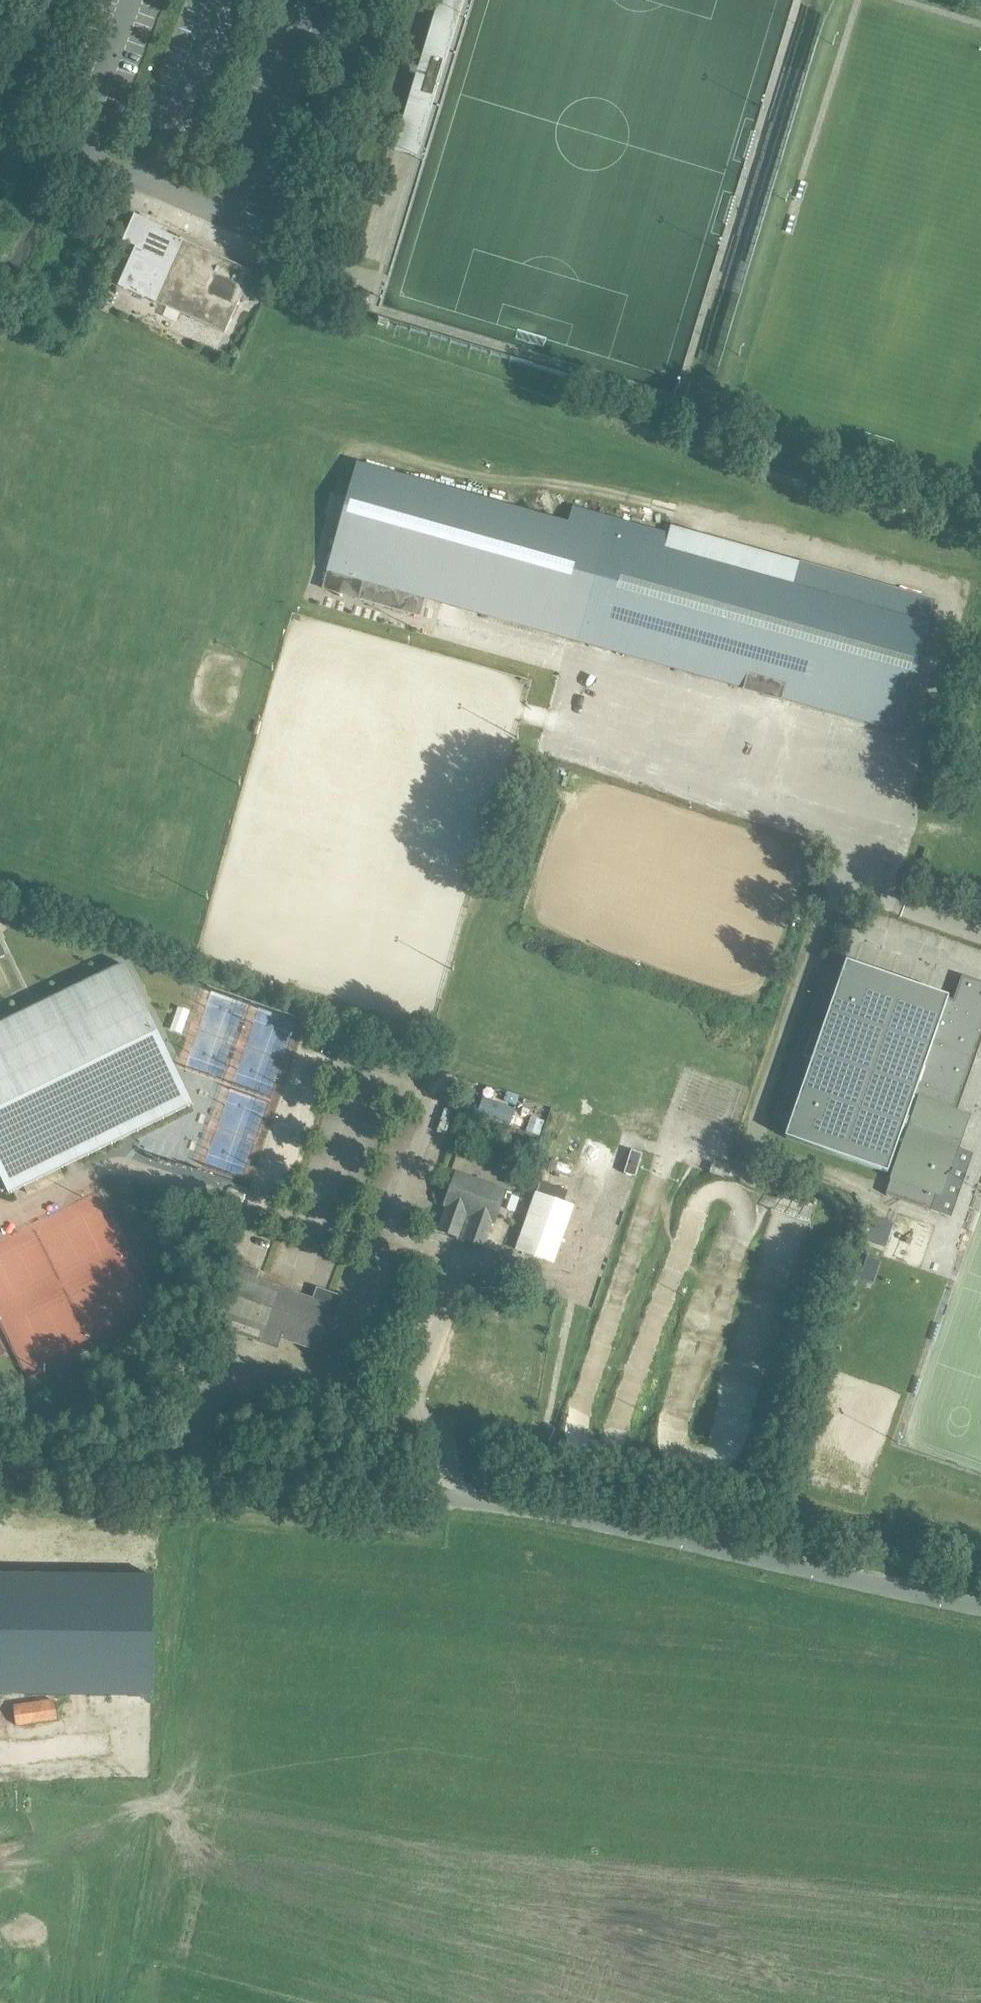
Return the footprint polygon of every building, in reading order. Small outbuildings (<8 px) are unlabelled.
[(417,160),(466,0),(440,0),(393,152),(417,160)] [(148,222),(148,221),(134,215),(122,242),(135,247),(117,287),(224,334),(252,272),(159,231),(160,227),(148,222)] [(663,550),(667,534),(573,508),(569,523),(357,464),(327,571),(328,572),(328,573),(363,582),(359,599),(420,616),(425,599),(744,689),(743,691),(782,701),(782,699),(901,733),(901,732),(899,731),(928,625),(663,550)] [(968,1118),(957,1114),(980,1044),(980,983),(962,976),(954,1001),(948,999),(949,998),(846,962),(841,978),(824,973),(775,1117),(791,1122),(785,1138),(888,1174),(888,1172),(893,1174),(886,1196),(931,1211),(937,1196),(940,1197),(968,1118)] [(2,1192),(6,1191),(8,1195),(152,1125),(192,1106),(152,1025),(122,965),(0,1025),(0,1192),(2,1192)] [(444,1210),(447,1211),(440,1232),(484,1247),(492,1224),(495,1225),(506,1192),(456,1175),(444,1210)] [(554,1264),(573,1207),(535,1193),(516,1250),(554,1264)] [(881,1262),(867,1257),(860,1280),(873,1285),(881,1262)] [(233,1273),(218,1316),(230,1320),(227,1329),(260,1341),(279,1289),(233,1273)] [(279,1289),(260,1341),(279,1347),(282,1339),(323,1353),(342,1298),(320,1290),(316,1302),(279,1289)] [(743,1403),(737,1376),(712,1382),(716,1399),(724,1398),(726,1407),(743,1403)] [(491,1413),(487,1422),(497,1426),(500,1416),(491,1413)] [(151,1697),(153,1577),(0,1575),(0,1695),(151,1697)] [(5,1701),(6,1722),(47,1720),(47,1700),(5,1701)]
